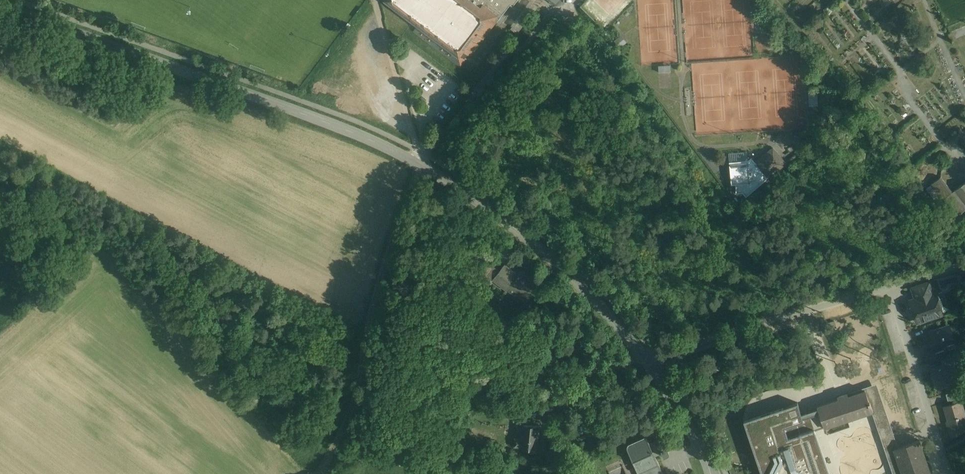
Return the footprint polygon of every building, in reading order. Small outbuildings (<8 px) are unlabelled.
[(419,24),(414,31),(461,67),(467,58),(465,57),(467,55),(469,56),(473,50),(474,51),(479,44),(478,44),(482,38),(483,39),(497,21),(469,0),(388,0),(419,24)] [(497,21),(498,21),(510,5),(513,6),(518,0),(469,0),(497,21)] [(672,73),(660,73),(660,87),(672,87),(672,73)] [(756,162),(751,157),(748,160),(730,162),(732,184),(736,184),(736,193),(743,192),(746,197),(786,163),(773,148),(756,162)] [(952,192),(941,177),(931,185),(943,201),(946,198),(959,215),(964,210),(964,183),(952,192)] [(489,262),(481,273),(486,277),(494,267),(489,263),(489,262)] [(538,284),(522,272),(523,271),(522,271),(518,275),(505,265),(505,264),(499,271),(493,279),(494,279),(508,289),(507,291),(511,286),(528,299),(528,300),(528,301),(535,292),(534,291),(539,284),(539,283),(538,284)] [(494,267),(486,277),(492,281),(494,279),(493,279),(499,271),(494,268),(495,267),(494,266),(494,267)] [(929,282),(912,288),(916,299),(933,293),(929,282)] [(916,299),(910,301),(918,322),(943,314),(936,293),(933,293),(916,299)] [(949,326),(930,332),(936,349),(937,351),(943,349),(948,347),(947,344),(954,342),(949,326)] [(943,349),(937,351),(936,349),(926,353),(929,363),(941,359),(946,358),(943,349)] [(946,358),(941,359),(943,366),(953,363),(954,366),(961,364),(958,354),(946,358)] [(943,366),(931,370),(937,388),(959,381),(954,366),(953,363),(943,366)] [(869,416),(873,414),(883,411),(875,387),(865,390),(869,401),(870,400),(873,411),(872,411),(872,410),(825,426),(829,438),(851,430),(849,423),(869,416)] [(864,390),(819,406),(818,405),(819,408),(823,421),(825,426),(872,410),(872,411),(873,411),(870,400),(869,401),(865,390),(865,389),(864,390)] [(958,390),(946,394),(948,401),(960,398),(958,390)] [(746,415),(766,473),(832,473),(815,424),(823,421),(819,408),(804,413),(799,398),(746,415)] [(945,406),(946,411),(949,421),(948,421),(952,436),(962,433),(960,424),(964,423),(964,414),(961,402),(945,406)] [(883,411),(873,414),(893,473),(904,473),(895,448),(883,411)] [(540,426),(523,424),(522,438),(515,437),(514,446),(521,447),(538,449),(540,426)] [(659,435),(653,438),(658,448),(664,446),(659,435)] [(646,436),(629,444),(628,445),(627,447),(627,448),(627,449),(639,473),(663,473),(646,436)] [(895,448),(904,473),(930,473),(919,441),(920,440),(895,448)]
